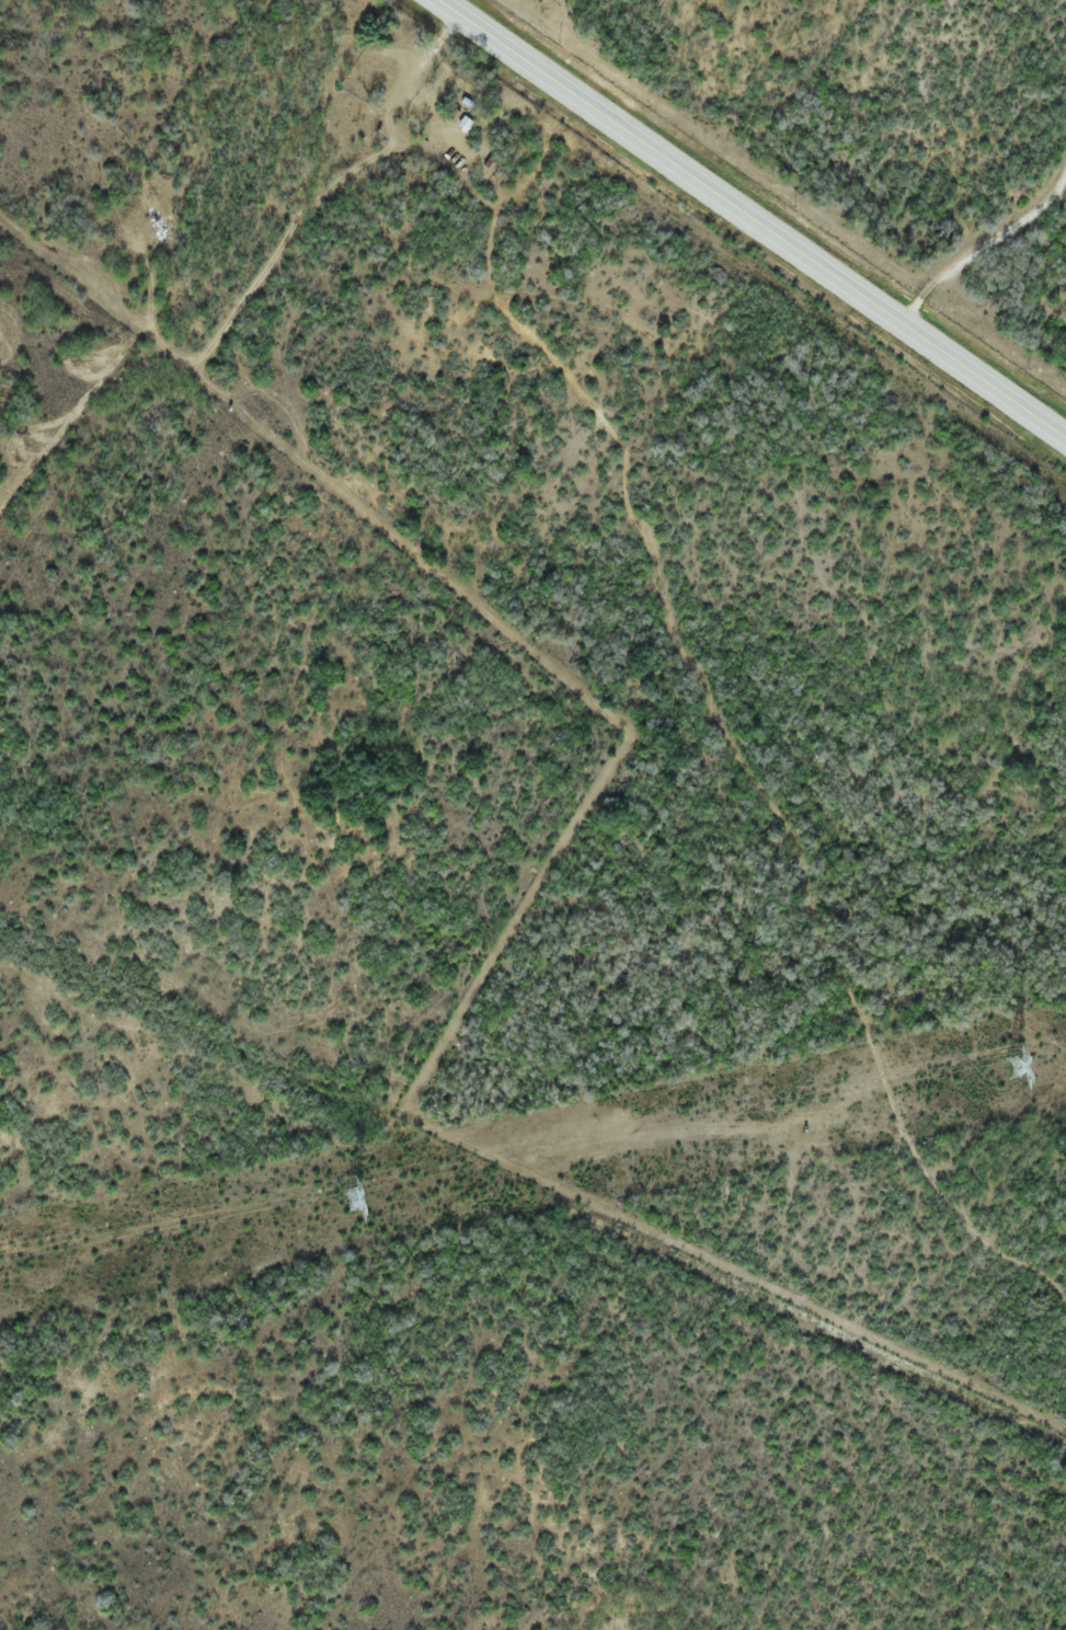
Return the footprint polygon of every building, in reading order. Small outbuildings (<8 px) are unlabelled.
[(472,122),(466,117),(463,122),(464,122),(459,129),(465,132),(472,122)]
